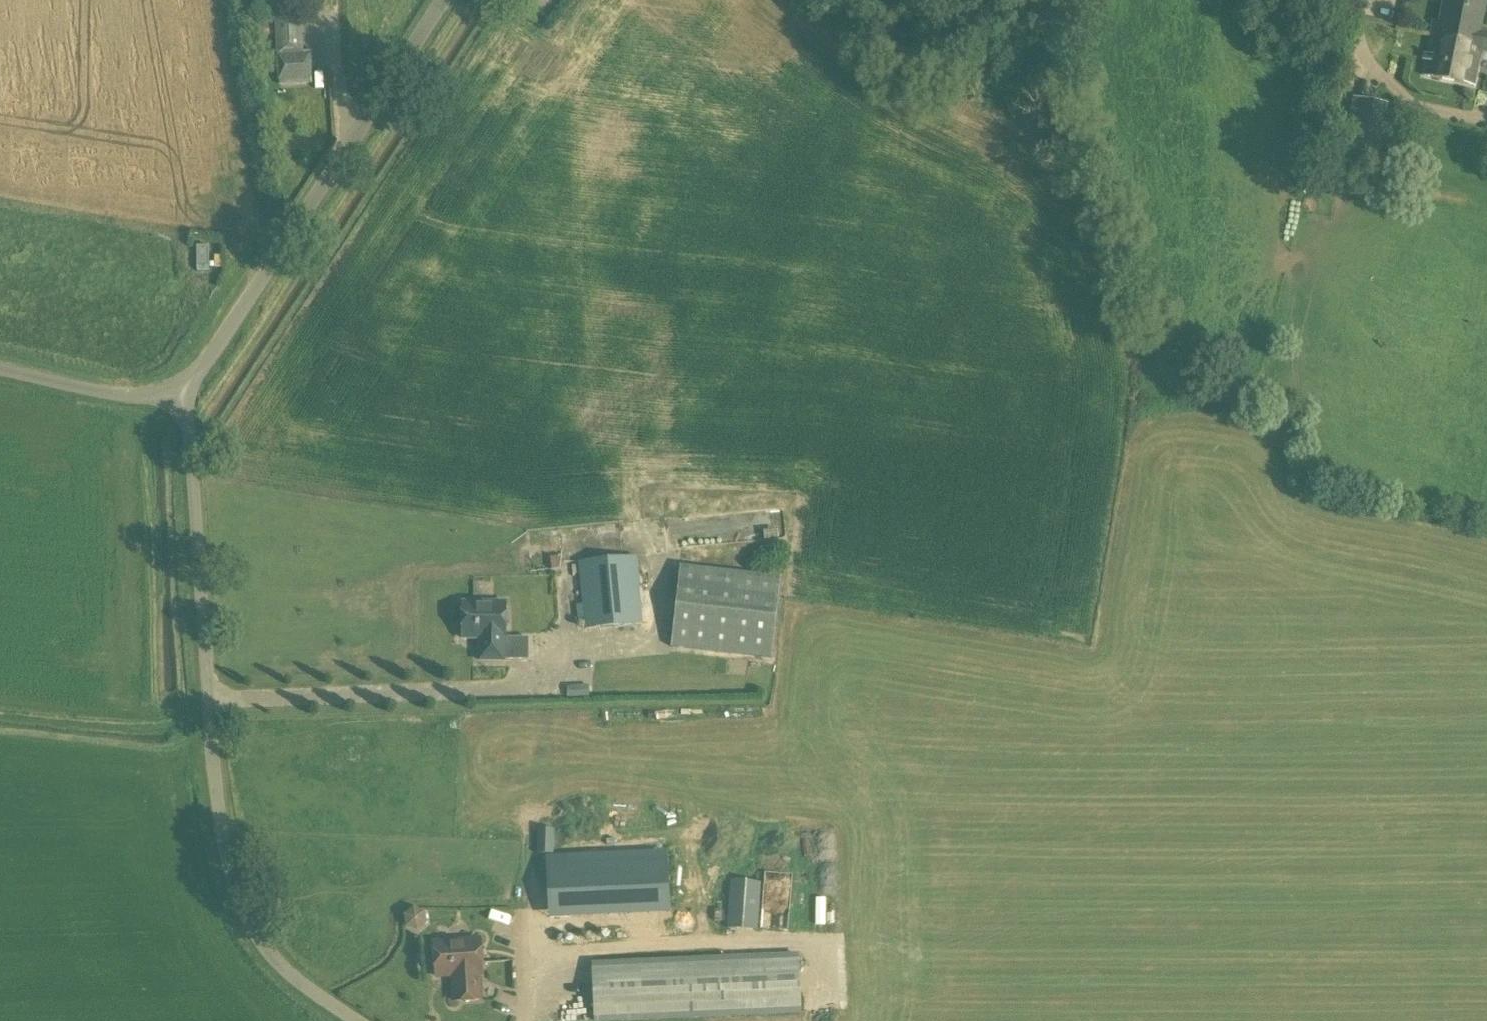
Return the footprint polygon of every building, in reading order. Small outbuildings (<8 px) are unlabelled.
[(1480,30),(1486,3),(1473,0),(1444,0),(1439,23),(1434,22),(1431,36),(1486,48),(1486,46),(1486,31),(1480,30)] [(302,54),(300,15),(275,16),(280,82),(311,80),(309,54),(302,54)] [(1486,55),(1486,46),(1486,48),(1431,36),(1423,76),(1468,85),(1475,53),(1486,55)] [(1378,156),(1388,105),(1354,98),(1344,149),(1378,156)] [(209,247),(197,247),(197,272),(209,272),(209,247)] [(720,524),(688,527),(689,546),(722,544),(720,524)] [(642,624),(635,557),(578,562),(582,602),(578,602),(579,605),(576,605),(577,619),(584,618),(585,630),(642,624)] [(771,660),(780,577),(680,565),(670,648),(771,660)] [(504,661),(504,639),(505,639),(505,603),(463,603),(463,639),(480,639),(480,661),(504,661)] [(596,933),(588,828),(555,830),(555,829),(537,829),(536,854),(555,854),(555,856),(533,857),(534,876),(532,877),(536,924),(557,922),(558,935),(596,933)] [(774,919),(775,906),(786,906),(786,869),(766,869),(765,919),(774,919)] [(757,931),(760,882),(730,880),(727,929),(757,931)] [(413,913),(403,920),(404,932),(417,937),(426,929),(425,917),(413,913)] [(481,999),(479,973),(482,973),(480,939),(434,942),(436,976),(454,975),(455,982),(453,982),(455,1001),(481,999)] [(801,1014),(798,954),(591,963),(594,1020),(632,1020),(801,1014)]
